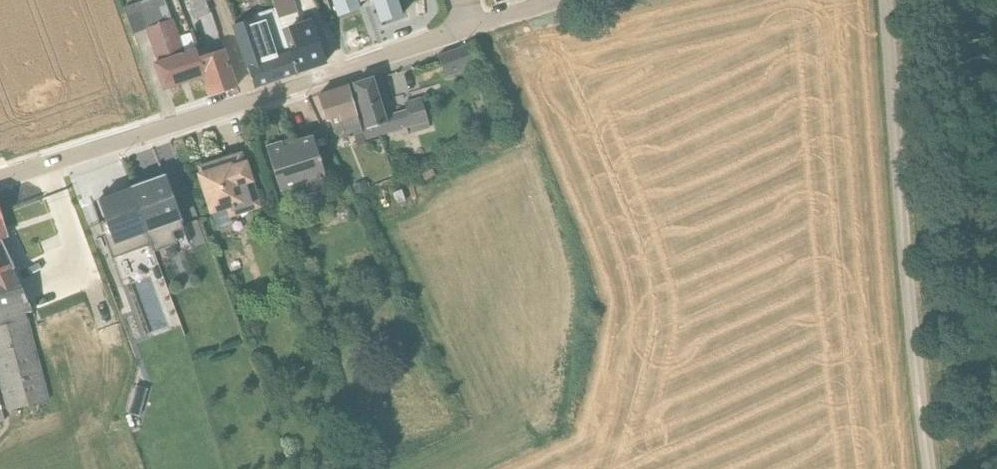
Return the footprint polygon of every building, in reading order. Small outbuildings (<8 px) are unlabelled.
[(164,89),(203,76),(189,34),(179,37),(172,19),(165,0),(147,0),(124,9),(132,34),(146,30),(155,62),(164,89)] [(195,20),(209,14),(206,4),(205,0),(187,0),(195,20)] [(297,73),(325,63),(311,20),(310,19),(300,23),(297,14),(298,13),(294,0),(272,0),(275,9),(297,73)] [(338,17),(359,9),(357,4),(368,0),(332,0),(338,17)] [(381,23),(402,16),(397,0),(372,0),(381,23)] [(248,68),(254,87),(297,73),(275,9),(253,16),(253,18),(232,26),(246,68),(248,68)] [(474,44),(439,57),(446,78),(482,64),(474,44)] [(211,96),(236,88),(222,50),(209,54),(206,48),(195,51),(211,96)] [(372,79),(354,85),(368,129),(362,131),(365,142),(411,128),(412,132),(429,127),(421,99),(404,105),(405,109),(385,116),(372,79)] [(348,86),(318,96),(326,121),(329,120),(336,141),(353,136),(356,146),(365,144),(348,86)] [(287,139),(266,146),(280,191),(300,185),(304,197),(330,189),(312,135),(289,143),(287,139)] [(240,154),(197,168),(209,215),(211,215),(217,230),(232,225),(230,219),(260,209),(245,163),(244,163),(240,154)] [(164,177),(130,189),(154,251),(176,243),(172,232),(183,228),(164,177)] [(99,224),(112,259),(151,244),(130,189),(97,201),(105,222),(99,224)] [(5,413),(50,400),(27,313),(32,310),(25,294),(2,241),(8,238),(0,211),(0,390),(5,413)] [(261,358),(251,361),(258,379),(267,375),(261,358)]
